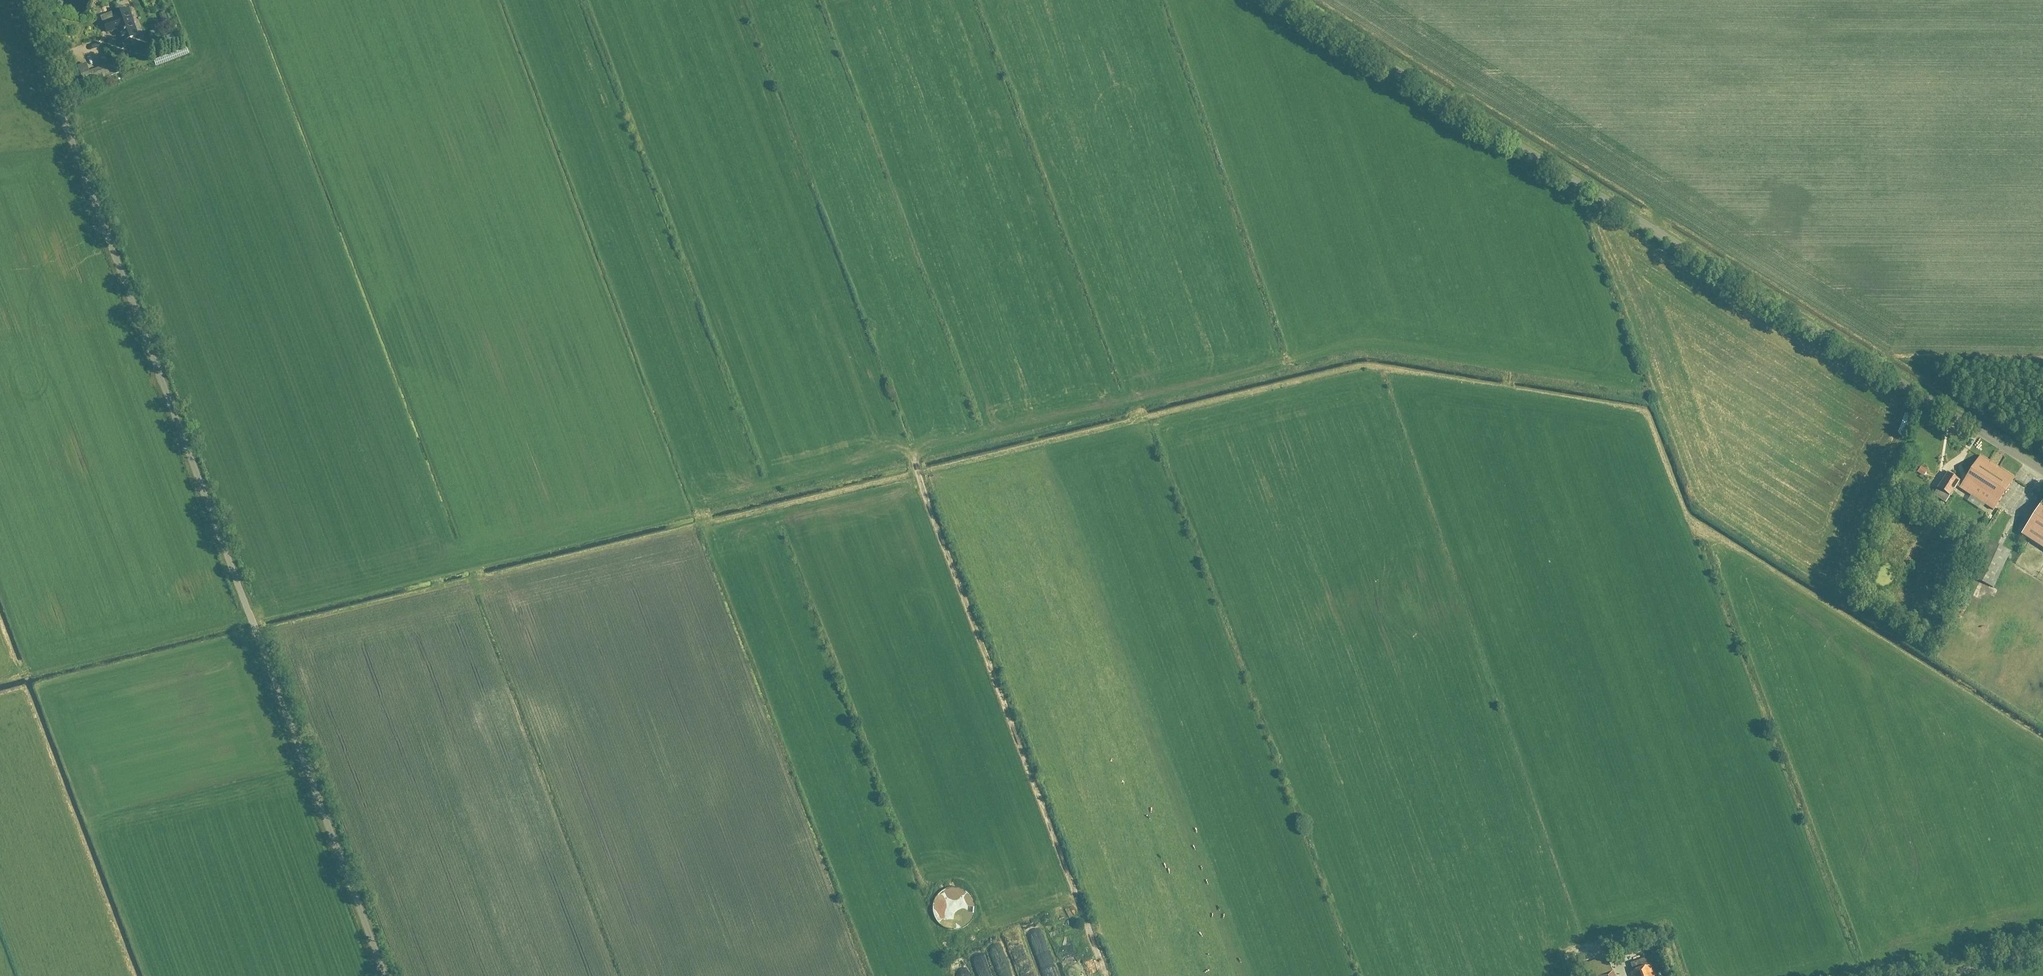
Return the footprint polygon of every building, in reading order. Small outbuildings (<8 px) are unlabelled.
[(129,9),(124,11),(123,7),(120,6),(116,8),(115,10),(116,14),(112,15),(113,18),(103,22),(106,32),(117,29),(121,41),(137,35),(132,23),(134,22),(129,9)] [(84,86),(121,72),(116,59),(107,63),(108,65),(89,73),(86,65),(77,68),(84,86)] [(96,236),(102,229),(98,225),(92,233),(96,236)] [(1948,474),(1938,489),(1950,497),(1957,486),(1993,509),(2013,478),(1981,457),(1964,484),(1948,474)] [(2032,518),(2021,535),(2042,549),(2042,502),(2032,518)] [(2012,503),(2005,505),(2007,512),(2014,511),(2012,503)] [(1972,577),(1993,587),(2010,552),(1989,542),(1972,577)] [(941,895),(946,904),(952,900),(947,892),(941,895)] [(1020,975),(1024,975),(1030,975),(1025,939),(1014,941),(1020,975)] [(989,949),(996,966),(1003,963),(1008,975),(1012,975),(1000,945),(989,949)] [(979,975),(984,975),(991,974),(987,960),(982,962),(980,957),(974,959),(979,975)] [(1584,966),(1588,975),(1614,975),(1606,957),(1584,966)] [(1632,975),(1654,975),(1650,966),(1631,973),(1632,975)]
